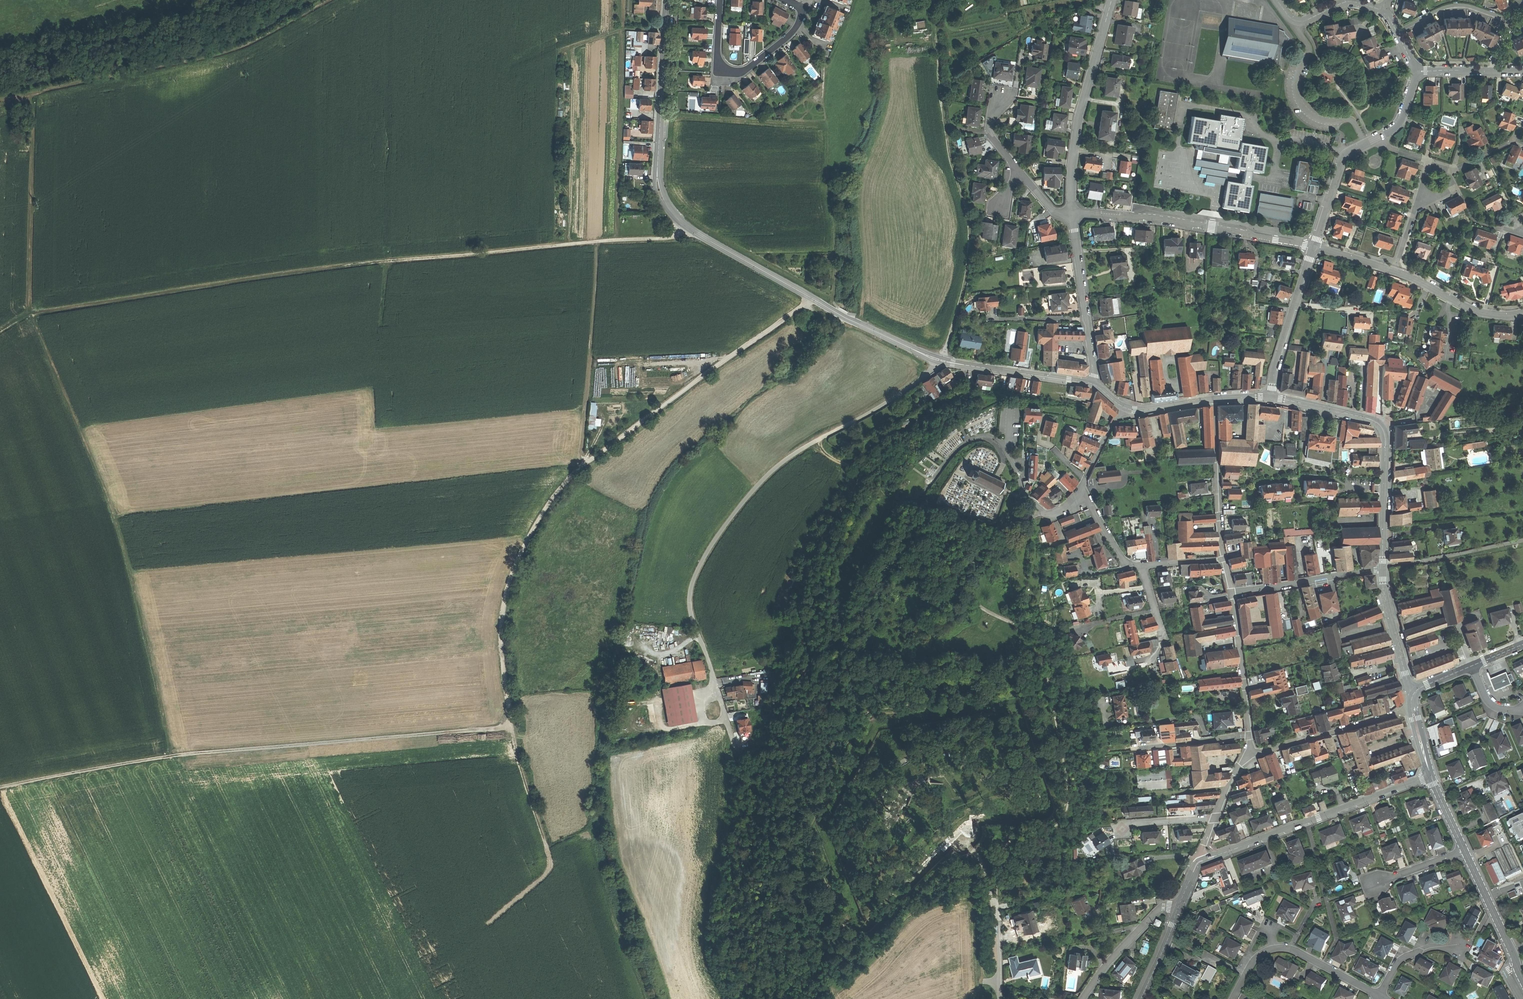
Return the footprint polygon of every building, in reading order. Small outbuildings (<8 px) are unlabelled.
[(650,3),(650,8),(660,9),(660,4),(660,0),(650,0),(650,3)] [(758,0),(754,0),(754,4),(753,4),(752,11),(754,11),(754,12),(763,13),(764,0),(758,0)] [(1122,15),(1134,17),(1136,3),(1124,1),(1123,8),(1122,15)] [(1415,5),(1404,1),(1402,5),(1401,10),(1412,14),(1415,5)] [(643,4),(635,4),(635,14),(643,14),(643,4)] [(705,6),(696,6),(696,13),(695,17),(706,17),(706,12),(705,12),(705,9),(705,6)] [(783,9),(775,6),(773,10),(774,11),(772,16),(773,16),(772,17),(774,18),(780,21),(780,20),(783,21),(784,22),(789,12),(783,9)] [(834,8),(828,6),(827,10),(825,9),(822,17),(823,18),(822,21),(821,21),(819,20),(816,28),(818,29),(816,33),(821,35),(826,37),(831,38),(835,26),(837,27),(843,11),(838,9),(834,8)] [(1091,16),(1084,15),(1084,17),(1078,16),(1077,23),(1072,22),(1071,29),(1089,32),(1090,25),(1091,16)] [(1350,18),(1351,25),(1360,24),(1359,17),(1350,18)] [(1278,26),(1227,18),(1221,56),(1228,57),(1227,59),(1253,63),(1253,61),(1272,64),(1277,29),(1278,26)] [(1444,30),(1444,32),(1454,31),(1454,34),(1456,34),(1457,34),(1457,31),(1468,31),(1468,30),(1468,22),(1468,18),(1444,19),(1444,23),(1444,30)] [(1471,31),(1470,31),(1479,35),(1478,38),(1481,40),(1481,41),(1485,43),(1490,45),(1492,42),(1493,43),(1497,34),(1486,30),(1488,25),(1476,20),(1474,24),(1471,31)] [(1426,31),(1415,37),(1420,45),(1421,44),(1423,48),(1428,45),(1432,43),(1431,42),(1434,40),(1432,37),(1442,32),(1441,31),(1438,25),(1436,21),(1423,27),(1426,31)] [(1335,24),(1323,26),(1327,46),(1339,44),(1338,40),(1353,38),(1351,25),(1343,27),(1336,28),(1335,24)] [(1133,28),(1117,25),(1116,30),(1116,34),(1117,35),(1116,44),(1122,45),(1122,44),(1129,45),(1130,39),(1128,39),(1129,33),(1132,33),(1133,28)] [(1368,27),(1372,37),(1378,34),(1374,25),(1368,27)] [(707,28),(693,27),(693,32),(694,32),(694,36),(696,36),(696,38),(702,38),(702,37),(707,37),(707,32),(707,28)] [(762,27),(753,27),(753,31),(753,38),(757,38),(757,39),(760,39),(763,39),(763,31),(761,31),(762,27)] [(729,28),(729,45),(741,45),(741,29),(729,28)] [(1284,32),(1277,29),(1272,64),(1279,65),(1281,48),(1288,38),(1284,33),(1284,32)] [(660,32),(650,31),(650,35),(650,39),(650,43),(660,43),(660,37),(660,32)] [(1510,40),(1515,51),(1522,48),(1522,51),(1522,35),(1510,40)] [(1372,37),(1360,42),(1365,53),(1362,55),(1368,68),(1386,60),(1380,46),(1377,48),(1375,43),(1372,37)] [(1084,40),(1070,38),(1070,42),(1069,42),(1067,52),(1077,53),(1083,54),(1084,48),(1083,48),(1084,45),(1084,40)] [(797,46),(794,49),(803,60),(810,54),(800,42),(798,43),(796,45),(797,46)] [(1076,56),(1077,53),(1067,52),(1069,42),(1066,42),(1064,43),(1063,54),(1076,56)] [(1047,44),(1037,43),(1037,46),(1032,45),(1031,54),(1035,54),(1034,58),(1040,59),(1045,60),(1047,44)] [(706,51),(694,51),(693,60),(699,60),(699,64),(705,64),(705,57),(706,57),(706,54),(706,51)] [(782,57),(779,59),(780,60),(777,62),(783,70),(786,68),(789,72),(797,66),(792,59),(790,59),(789,57),(786,53),(782,57)] [(813,57),(810,54),(803,60),(805,63),(813,57)] [(657,56),(647,55),(647,67),(657,67),(657,62),(657,56)] [(1110,66),(1127,68),(1129,57),(1112,55),(1111,60),(1110,66)] [(1002,79),(1010,80),(1012,65),(995,63),(992,78),(1002,79)] [(1065,77),(1076,78),(1077,73),(1078,72),(1077,72),(1077,69),(1078,64),(1067,63),(1065,77)] [(764,80),(769,86),(774,82),(775,83),(780,79),(770,66),(765,71),(760,74),(763,78),(764,78),(765,79),(764,80)] [(1030,86),(1038,87),(1039,78),(1037,77),(1038,69),(1027,68),(1025,79),(1027,79),(1026,86),(1030,86)] [(705,75),(694,75),(694,84),(705,84),(705,79),(705,75)] [(656,78),(646,78),(646,89),(655,89),(656,84),(656,78)] [(1104,94),(1115,96),(1118,80),(1106,78),(1105,87),(1104,94)] [(970,99),(982,100),(982,94),(980,94),(981,89),(982,82),(972,80),(970,99)] [(749,85),(744,88),(748,93),(749,93),(752,97),(757,93),(762,90),(757,84),(757,85),(753,81),(749,85)] [(1456,84),(1450,84),(1450,88),(1447,88),(1447,96),(1450,96),(1450,97),(1462,97),(1462,84),(1456,84)] [(1511,86),(1505,84),(1501,94),(1514,99),(1516,94),(1518,89),(1516,88),(1515,88),(1510,86),(1511,86)] [(1484,85),(1480,85),(1479,98),(1490,98),(1490,85),(1484,85)] [(1436,86),(1425,86),(1425,93),(1425,98),(1423,98),(1423,105),(1427,105),(1427,104),(1436,104),(1436,86)] [(1071,88),(1062,87),(1059,106),(1068,107),(1069,102),(1068,102),(1069,99),(1069,98),(1070,98),(1071,88)] [(631,89),(626,89),(626,98),(632,98),(634,98),(634,90),(631,89)] [(1153,128),(1171,131),(1177,93),(1159,90),(1153,128)] [(731,98),(728,101),(735,109),(740,105),(739,104),(742,101),(736,93),(732,96),(730,97),(731,98)] [(715,95),(711,94),(711,96),(703,96),(703,102),(702,102),(702,106),(710,107),(711,108),(716,108),(716,102),(719,102),(719,95),(715,95)] [(632,107),(641,108),(641,99),(641,98),(634,98),(632,98),(632,107)] [(651,100),(641,99),(641,108),(641,109),(644,109),(647,109),(651,109),(651,105),(651,100)] [(1022,121),(1031,123),(1033,107),(1021,105),(1020,110),(1015,109),(1015,112),(1015,114),(1017,114),(1016,119),(1018,120),(1018,121),(1020,121),(1019,122),(1022,122),(1022,121)] [(965,125),(978,126),(978,121),(980,121),(980,118),(979,117),(980,115),(980,109),(968,108),(965,125)] [(1096,137),(1109,139),(1113,113),(1100,111),(1098,123),(1096,137)] [(1513,115),(1504,112),(1502,119),(1500,118),(1498,126),(1504,128),(1503,130),(1508,131),(1508,129),(1511,130),(1513,125),(1511,125),(1512,123),(1513,120),(1511,120),(1513,115)] [(1067,116),(1053,114),(1052,120),(1052,125),(1049,124),(1048,129),(1064,132),(1066,124),(1067,116)] [(1218,121),(1191,116),(1187,143),(1198,145),(1213,147),(1213,149),(1237,153),(1236,157),(1234,168),(1243,170),(1250,171),(1261,173),(1266,146),(1240,142),(1243,118),(1219,114),(1218,121)] [(654,120),(644,120),(643,132),(654,132),(654,126),(654,120)] [(1467,144),(1469,149),(1475,146),(1475,147),(1481,144),(1485,141),(1483,136),(1482,137),(1480,133),(1481,133),(1479,128),(1474,130),(1472,125),(1465,129),(1468,134),(1469,134),(1471,138),(1472,141),(1467,144)] [(1424,132),(1412,128),(1410,134),(1407,141),(1414,143),(1419,145),(1422,138),(1424,132)] [(1441,133),(1437,132),(1436,137),(1435,137),(1433,138),(1432,144),(1433,144),(1432,146),(1432,148),(1436,149),(1438,148),(1439,145),(1442,145),(1448,147),(1451,135),(1441,133)] [(1020,135),(1014,134),(1012,145),(1015,146),(1019,146),(1018,152),(1029,154),(1032,136),(1020,134),(1020,135)] [(977,137),(965,140),(968,154),(972,153),(972,154),(981,152),(980,146),(979,142),(978,142),(977,137)] [(1424,138),(1422,138),(1419,145),(1414,143),(1413,145),(1421,148),(1424,138)] [(1063,141),(1047,139),(1045,149),(1048,150),(1047,157),(1055,158),(1056,151),(1061,152),(1062,147),(1063,141)] [(648,141),(626,140),(626,143),(635,143),(635,159),(649,159),(649,152),(648,152),(648,149),(648,141)] [(1228,155),(1236,157),(1237,153),(1213,149),(1213,147),(1198,145),(1197,146),(1195,146),(1195,149),(1197,149),(1201,150),(1201,151),(1219,154),(1228,155)] [(1512,145),(1508,155),(1510,157),(1508,162),(1512,164),(1517,166),(1518,163),(1522,165),(1522,152),(1518,149),(1518,148),(1512,145)] [(1226,164),(1228,155),(1219,154),(1217,162),(1226,164)] [(991,157),(987,157),(987,160),(985,160),(985,165),(977,164),(976,173),(984,174),(983,177),(995,178),(997,161),(993,161),(993,158),(991,157)] [(1092,158),(1086,157),(1085,163),(1084,168),(1086,168),(1095,169),(1099,170),(1100,159),(1095,159),(1092,158)] [(1226,164),(1217,162),(1200,159),(1195,159),(1194,166),(1200,167),(1199,174),(1206,175),(1205,182),(1225,185),(1226,181),(1227,172),(1228,167),(1228,164),(1226,164)] [(1398,168),(1397,174),(1403,176),(1402,178),(1408,180),(1410,173),(1411,168),(1414,169),(1416,164),(1401,159),(1398,168)] [(1120,164),(1118,172),(1128,174),(1130,162),(1120,160),(1120,164)] [(1292,189),(1304,191),(1306,179),(1307,176),(1309,163),(1297,161),(1292,189)] [(644,163),(631,163),(631,171),(631,173),(636,173),(639,174),(644,174),(644,169),(644,163)] [(1473,169),(1464,173),(1466,178),(1464,179),(1466,183),(1468,188),(1470,187),(1471,188),(1481,183),(1476,174),(1478,173),(1476,168),(1473,169)] [(1059,169),(1044,169),(1044,179),(1047,179),(1047,186),(1058,186),(1058,179),(1059,179),(1059,174),(1059,169)] [(1363,172),(1354,169),(1353,173),(1350,172),(1349,178),(1347,183),(1350,185),(1350,187),(1354,188),(1355,186),(1359,187),(1360,184),(1363,176),(1362,176),(1363,172)] [(1242,174),(1241,183),(1248,184),(1249,177),(1250,171),(1243,170),(1242,174)] [(1241,183),(1226,181),(1225,185),(1221,207),(1248,212),(1252,185),(1248,184),(1241,183)] [(984,185),(973,183),(972,192),(973,192),(972,201),(983,202),(984,196),(984,190),(984,185)] [(1087,198),(1100,200),(1102,185),(1089,183),(1088,190),(1087,198)] [(1317,193),(1318,186),(1310,185),(1309,192),(1317,193)] [(1388,197),(1404,202),(1405,197),(1407,191),(1400,189),(1397,188),(1391,186),(1388,197)] [(1130,194),(1113,192),(1112,197),(1113,197),(1112,202),(1119,203),(1119,204),(1123,204),(1128,205),(1130,194)] [(1491,206),(1493,209),(1496,208),(1500,206),(1498,202),(1500,201),(1497,194),(1482,201),(1485,209),(1491,206)] [(1260,195),(1256,216),(1289,223),(1293,200),(1260,195)] [(1451,200),(1445,203),(1449,212),(1454,210),(1455,212),(1464,207),(1459,196),(1454,199),(1454,200),(1451,202),(1451,200)] [(1360,202),(1346,197),(1344,202),(1342,207),(1348,209),(1348,211),(1353,213),(1353,211),(1356,212),(1360,202)] [(1025,201),(1021,201),(1019,211),(1020,211),(1020,216),(1029,217),(1031,202),(1025,201)] [(1304,203),(1303,211),(1310,212),(1311,204),(1304,203)] [(1358,212),(1356,212),(1353,211),(1353,213),(1352,216),(1360,218),(1362,211),(1359,210),(1358,212)] [(1387,227),(1396,230),(1398,223),(1397,223),(1397,220),(1399,221),(1400,215),(1390,212),(1387,222),(1388,223),(1387,227)] [(1435,218),(1427,215),(1425,222),(1424,224),(1422,224),(1420,231),(1422,231),(1421,232),(1425,233),(1425,231),(1431,233),(1435,218)] [(1350,224),(1336,220),(1334,223),(1333,227),(1335,228),(1333,235),(1340,237),(1341,233),(1342,230),(1348,232),(1350,224)] [(986,223),(981,222),(980,231),(982,232),(981,238),(995,240),(997,226),(990,225),(990,223),(986,223)] [(1011,227),(1005,226),(1002,245),(1014,247),(1017,227),(1011,227)] [(1049,226),(1037,228),(1038,236),(1037,236),(1039,242),(1054,238),(1052,231),(1050,232),(1049,228),(1049,226)] [(1094,230),(1095,240),(1113,238),(1112,227),(1105,228),(1100,228),(1100,230),(1094,230)] [(1486,233),(1476,229),(1474,237),(1480,239),(1479,242),(1478,244),(1488,248),(1490,243),(1491,243),(1494,235),(1486,233)] [(1142,231),(1135,231),(1134,240),(1151,241),(1151,232),(1142,231)] [(1391,239),(1378,234),(1375,244),(1382,246),(1382,248),(1388,249),(1390,244),(1391,239)] [(1511,237),(1510,242),(1507,241),(1506,245),(1508,246),(1506,251),(1510,252),(1514,254),(1518,255),(1520,249),(1521,250),(1522,245),(1522,242),(1522,240),(1516,238),(1511,237)] [(1174,238),(1171,238),(1171,240),(1164,240),(1164,252),(1180,252),(1180,238),(1174,238)] [(1429,246),(1417,242),(1414,251),(1418,253),(1420,253),(1419,257),(1424,259),(1425,255),(1426,255),(1429,246)] [(1193,243),(1189,243),(1189,258),(1203,258),(1203,246),(1198,246),(1198,243),(1193,243)] [(1044,249),(1046,262),(1065,259),(1064,252),(1063,245),(1044,249)] [(1219,249),(1212,249),(1212,254),(1213,254),(1212,265),(1219,265),(1219,267),(1227,267),(1227,262),(1226,262),(1226,250),(1219,249)] [(1440,250),(1436,265),(1441,267),(1446,269),(1449,261),(1451,254),(1451,253),(1440,250)] [(1245,253),(1238,253),(1237,263),(1238,263),(1251,263),(1252,254),(1245,253)] [(1123,256),(1110,258),(1111,263),(1111,268),(1113,268),(1115,278),(1125,277),(1124,272),(1123,267),(1125,266),(1123,256)] [(1279,267),(1292,268),(1293,263),(1293,258),(1280,256),(1279,267)] [(1422,265),(1424,259),(1419,257),(1417,257),(1415,263),(1422,265)] [(1332,264),(1324,262),(1323,268),(1322,268),(1321,270),(1320,271),(1321,273),(1321,274),(1319,275),(1318,278),(1319,278),(1322,279),(1321,282),(1326,283),(1327,281),(1332,282),(1333,279),(1334,279),(1335,276),(1336,276),(1337,272),(1331,270),(1331,271),(1330,270),(1332,264)] [(1475,275),(1480,277),(1481,282),(1489,281),(1489,280),(1487,270),(1481,268),(1480,270),(1479,270),(1478,267),(1475,266),(1473,268),(1472,267),(1472,266),(1466,264),(1462,276),(1469,279),(1470,274),(1475,275)] [(1049,284),(1065,282),(1064,277),(1064,270),(1048,272),(1048,277),(1049,284)] [(1374,278),(1369,276),(1366,287),(1373,289),(1374,284),(1372,283),(1374,278)] [(1258,289),(1264,291),(1266,282),(1260,281),(1258,289)] [(1397,285),(1391,283),(1389,290),(1391,290),(1389,295),(1394,297),(1392,301),(1402,304),(1401,306),(1408,308),(1411,300),(1404,298),(1407,289),(1401,287),(1397,286),(1397,285)] [(1505,299),(1510,298),(1511,300),(1516,299),(1516,297),(1519,296),(1522,295),(1522,292),(1521,283),(1515,284),(1515,283),(1508,285),(1508,286),(1503,287),(1504,291),(1504,295),(1505,299)] [(1290,288),(1278,285),(1276,291),(1275,290),(1273,294),(1275,295),(1274,297),(1283,299),(1283,297),(1287,298),(1289,293),(1290,288)] [(1066,293),(1052,295),(1052,300),(1050,301),(1052,312),(1066,310),(1065,305),(1068,305),(1067,299),(1066,293)] [(989,307),(997,307),(996,297),(978,298),(978,301),(976,301),(976,308),(979,307),(983,307),(984,311),(990,310),(989,307)] [(1110,298),(1100,299),(1100,306),(1101,315),(1111,314),(1111,306),(1117,305),(1116,298),(1110,299),(1110,298)] [(1269,322),(1279,323),(1279,317),(1280,311),(1276,311),(1271,310),(1270,310),(1270,312),(1270,319),(1269,322)] [(1358,317),(1354,317),(1354,322),(1353,327),(1368,328),(1368,318),(1362,318),(1358,317)] [(1410,324),(1410,320),(1405,319),(1400,318),(1397,336),(1401,337),(1402,333),(1408,334),(1409,329),(1410,324)] [(1102,325),(1104,335),(1105,339),(1112,338),(1110,323),(1102,325)] [(1496,324),(1489,323),(1488,335),(1494,336),(1494,334),(1503,335),(1504,325),(1496,324)] [(1439,358),(1437,356),(1437,355),(1440,355),(1443,341),(1444,341),(1445,337),(1443,337),(1445,327),(1439,327),(1432,326),(1432,330),(1431,329),(1430,335),(1431,335),(1430,338),(1429,338),(1428,344),(1430,344),(1429,349),(1425,352),(1425,351),(1420,355),(1421,355),(1418,358),(1425,368),(1433,362),(1434,364),(1437,361),(1436,360),(1439,358)] [(1145,352),(1146,360),(1150,360),(1159,359),(1158,351),(1164,351),(1164,354),(1174,353),(1173,350),(1188,348),(1188,327),(1143,332),(1144,340),(1145,352)] [(1012,347),(1011,359),(1025,361),(1029,331),(1018,330),(1016,347),(1012,347)] [(1056,343),(1056,337),(1056,330),(1046,330),(1037,330),(1037,342),(1041,342),(1043,343),(1056,343)] [(959,339),(958,345),(964,346),(964,345),(967,345),(969,345),(969,346),(978,348),(980,337),(973,336),(974,335),(960,333),(960,338),(958,338),(958,339),(959,339)] [(1341,336),(1322,333),(1321,348),(1328,349),(1339,350),(1341,336)] [(1369,334),(1369,344),(1379,344),(1379,334),(1369,334)] [(1104,335),(1095,336),(1096,344),(1113,342),(1112,338),(1105,339),(1104,335)] [(1144,340),(1128,342),(1130,354),(1138,353),(1144,352),(1145,352),(1144,340)] [(1114,348),(1113,342),(1096,344),(1097,351),(1099,358),(1108,356),(1107,349),(1114,348)] [(1056,351),(1056,343),(1043,343),(1043,351),(1056,351)] [(1369,344),(1368,354),(1383,354),(1383,344),(1379,344),(1369,344)] [(1365,360),(1366,349),(1349,348),(1349,359),(1365,360)] [(1128,349),(1116,351),(1117,358),(1129,356),(1128,349)] [(1056,361),(1056,351),(1043,351),(1043,364),(1051,364),(1056,365),(1056,361)] [(1263,353),(1243,351),(1242,362),(1257,363),(1262,364),(1263,353)] [(1302,351),(1299,372),(1306,373),(1309,352),(1304,351),(1302,351)] [(1383,354),(1368,354),(1368,364),(1373,364),(1379,364),(1382,364),(1383,364),(1383,359),(1383,354)] [(1188,355),(1179,357),(1185,396),(1194,394),(1192,382),(1196,381),(1194,370),(1193,360),(1189,361),(1188,355)] [(1192,355),(1188,355),(1189,361),(1193,360),(1194,370),(1205,369),(1205,360),(1202,360),(1202,355),(1192,356),(1192,355)] [(1330,363),(1337,365),(1339,359),(1332,357),(1330,363)] [(1150,366),(1151,375),(1161,374),(1160,359),(1159,359),(1150,360),(1150,366)] [(1086,365),(1056,361),(1056,365),(1051,364),(1051,371),(1083,376),(1086,373),(1086,371),(1087,368),(1086,365)] [(1122,361),(1117,362),(1119,377),(1115,378),(1115,380),(1124,380),(1123,371),(1122,361)] [(1207,369),(1215,370),(1219,370),(1219,362),(1214,362),(1207,361),(1207,369)] [(1313,362),(1308,362),(1307,376),(1309,376),(1314,376),(1315,371),(1322,372),(1323,363),(1313,362)] [(1374,372),(1373,364),(1368,364),(1367,366),(1365,396),(1366,396),(1373,396),(1374,372)] [(1384,365),(1383,376),(1387,377),(1403,378),(1404,374),(1404,367),(1398,367),(1384,365)] [(1336,389),(1337,389),(1343,390),(1344,384),(1343,383),(1344,367),(1338,366),(1336,389)] [(937,374),(943,382),(948,379),(952,377),(949,372),(946,368),(937,374)] [(1111,381),(1107,369),(1100,371),(1104,383),(1107,382),(1111,381)] [(1430,376),(1427,380),(1432,383),(1437,385),(1454,395),(1460,384),(1434,369),(1430,376)] [(1321,386),(1322,372),(1315,371),(1314,376),(1313,385),(1321,386)] [(1298,372),(1297,386),(1304,388),(1306,373),(1299,372),(1298,372)] [(1290,374),(1282,373),(1280,391),(1284,392),(1289,393),(1290,384),(1291,374),(1290,374)] [(1151,375),(1153,393),(1153,394),(1163,393),(1163,392),(1162,384),(1161,374),(1151,375)] [(986,376),(978,375),(977,385),(992,386),(994,376),(990,375),(990,376),(986,376)] [(1206,375),(1198,376),(1199,392),(1203,391),(1207,391),(1206,375)] [(1422,378),(1417,376),(1412,389),(1422,393),(1427,380),(1422,378)] [(1015,390),(1016,378),(1010,377),(1008,389),(1015,390)] [(923,383),(929,393),(938,387),(932,378),(927,381),(923,383)] [(943,386),(946,391),(957,384),(954,380),(950,383),(948,384),(948,383),(944,385),(943,386)] [(1041,381),(1034,380),(1032,392),(1040,393),(1041,381)] [(1149,394),(1148,380),(1141,381),(1142,395),(1146,395),(1149,394)] [(1127,382),(1119,381),(1117,393),(1121,394),(1125,395),(1126,390),(1126,386),(1127,382)] [(1023,392),(1025,383),(1016,382),(1015,390),(1023,392)] [(1303,396),(1304,388),(1297,386),(1290,384),(1289,393),(1303,396)] [(1319,400),(1321,386),(1313,385),(1313,389),(1312,398),(1319,400)] [(1083,388),(1070,386),(1069,394),(1078,395),(1081,395),(1089,396),(1090,389),(1083,388)] [(942,393),(938,387),(929,393),(933,399),(942,393)] [(1308,397),(1312,398),(1313,389),(1305,388),(1304,395),(1308,397)] [(1343,390),(1337,389),(1336,404),(1339,405),(1344,406),(1345,390),(1343,390)] [(1402,407),(1408,392),(1400,389),(1395,405),(1402,407)] [(1411,408),(1416,410),(1422,393),(1412,389),(1407,407),(1411,408)] [(1335,391),(1328,390),(1328,395),(1327,400),(1331,401),(1334,401),(1335,391)] [(1106,400),(1096,391),(1093,402),(1102,405),(1106,400)] [(1153,393),(1150,394),(1152,402),(1164,400),(1176,397),(1175,391),(1163,392),(1163,393),(1153,394),(1153,393)] [(1428,420),(1440,419),(1454,396),(1447,392),(1431,417),(1428,420)] [(1374,396),(1373,396),(1366,396),(1365,411),(1369,412),(1373,413),(1374,396)] [(1116,409),(1106,400),(1102,405),(1101,406),(1113,416),(1115,413),(1116,409)] [(601,418),(597,418),(597,402),(591,402),(589,428),(597,429),(597,425),(601,425),(601,418)] [(1095,423),(1101,406),(1102,405),(1093,402),(1087,421),(1095,423)] [(1250,404),(1247,440),(1256,441),(1256,425),(1258,404),(1250,404)] [(1229,405),(1217,406),(1218,420),(1229,420),(1235,420),(1241,419),(1241,405),(1229,405)] [(1210,406),(1203,407),(1205,447),(1212,447),(1210,406)] [(1258,417),(1276,420),(1277,408),(1268,407),(1259,406),(1258,417)] [(1041,418),(1041,407),(1024,407),(1025,421),(1035,421),(1035,418),(1041,418)] [(1168,413),(1170,424),(1180,422),(1197,419),(1195,408),(1184,410),(1168,413)] [(1293,420),(1300,420),(1300,417),(1300,411),(1291,409),(1290,413),(1293,414),(1293,420)] [(1166,413),(1159,414),(1162,433),(1163,433),(1169,432),(1170,432),(1166,413)] [(1141,417),(1137,418),(1141,438),(1150,437),(1146,416),(1141,417)] [(1229,422),(1229,420),(1218,420),(1218,441),(1230,440),(1229,422)] [(1047,435),(1052,436),(1054,432),(1056,423),(1045,421),(1042,434),(1047,435)] [(1356,433),(1356,431),(1358,424),(1346,421),(1344,434),(1351,435),(1356,433)] [(1184,446),(1180,422),(1170,424),(1174,447),(1184,446)] [(1394,430),(1394,433),(1405,432),(1415,431),(1415,423),(1394,426),(1394,430)] [(1372,426),(1358,424),(1356,431),(1371,434),(1371,430),(1372,426)] [(1067,425),(1065,430),(1076,433),(1077,427),(1067,425)] [(1104,427),(1093,425),(1091,432),(1102,434),(1103,431),(1104,427)] [(1264,425),(1256,425),(1256,441),(1256,442),(1263,442),(1264,425)] [(1124,426),(1114,426),(1114,436),(1129,436),(1134,436),(1134,426),(1124,426)] [(1299,439),(1308,440),(1308,434),(1306,433),(1306,428),(1300,428),(1300,430),(1299,439)] [(1076,433),(1065,430),(1062,445),(1067,446),(1072,447),(1076,433)] [(1404,441),(1405,432),(1394,433),(1393,441),(1404,441)] [(1319,435),(1308,434),(1308,440),(1307,446),(1307,447),(1332,450),(1333,439),(1333,437),(1323,436),(1319,435)] [(1088,438),(1082,436),(1079,446),(1084,448),(1094,452),(1096,448),(1099,443),(1088,438)] [(1152,446),(1150,437),(1141,438),(1143,447),(1152,446)] [(1134,439),(1129,439),(1131,452),(1142,450),(1140,438),(1134,439)] [(1339,440),(1333,439),(1332,450),(1307,447),(1307,446),(1305,446),(1304,454),(1306,454),(1306,458),(1330,463),(1331,459),(1338,459),(1339,447),(1339,443),(1339,440)] [(1219,450),(1230,451),(1230,440),(1218,441),(1219,450)] [(1247,440),(1230,440),(1230,451),(1255,452),(1256,442),(1256,441),(1247,440)] [(1424,440),(1404,441),(1404,448),(1409,448),(1409,449),(1425,448),(1425,445),(1424,440)] [(1282,446),(1274,446),(1274,454),(1276,454),(1276,458),(1273,458),(1273,466),(1281,467),(1281,463),(1285,463),(1285,467),(1293,467),(1294,459),(1291,459),(1291,455),(1294,455),(1294,450),(1293,450),(1293,448),(1295,448),(1295,444),(1286,444),(1286,449),(1284,449),(1282,449),(1282,446)] [(1437,447),(1425,449),(1428,468),(1428,470),(1440,468),(1437,447)] [(1213,463),(1212,449),(1175,451),(1177,464),(1213,463)] [(1255,465),(1255,452),(1230,451),(1219,450),(1219,463),(1255,465)] [(1036,481),(1038,453),(1030,453),(1028,481),(1036,481)] [(1086,460),(1087,459),(1079,455),(1078,456),(1076,461),(1081,464),(1087,467),(1088,465),(1089,462),(1086,460)] [(1359,465),(1376,465),(1376,461),(1376,456),(1359,456),(1359,464),(1359,465)] [(997,473),(1000,474),(1003,468),(1005,464),(1001,462),(997,473)] [(1238,466),(1224,466),(1224,476),(1228,476),(1228,478),(1238,478),(1238,466)] [(972,470),(971,469),(967,476),(973,479),(973,480),(999,493),(1004,483),(992,477),(973,468),(972,470)] [(1108,468),(1102,469),(1103,473),(1096,473),(1097,479),(1098,484),(1110,482),(1108,468)] [(1429,476),(1428,470),(1428,468),(1413,470),(1414,472),(1415,472),(1414,471),(1416,471),(1416,472),(1418,472),(1419,477),(1429,476)] [(1042,482),(1048,488),(1060,475),(1054,470),(1050,474),(1042,482)] [(1392,481),(1414,477),(1414,472),(1413,470),(1393,473),(1393,477),(1392,481)] [(1039,480),(1042,482),(1050,474),(1047,472),(1039,480)] [(1065,474),(1059,479),(1070,490),(1073,487),(1075,485),(1070,480),(1067,476),(1065,474)] [(1333,491),(1334,491),(1334,482),(1330,482),(1330,481),(1325,481),(1325,483),(1322,483),(1320,483),(1320,482),(1318,482),(1316,482),(1317,481),(1309,480),(1309,481),(1304,480),(1303,489),(1304,489),(1304,493),(1315,494),(1316,495),(1321,495),(1321,494),(1333,495),(1333,491)] [(1189,485),(1190,494),(1206,492),(1206,487),(1205,483),(1189,485)] [(1281,497),(1290,496),(1290,492),(1291,492),(1290,483),(1285,484),(1285,483),(1281,483),(1281,486),(1278,486),(1276,486),(1276,485),(1274,485),(1272,485),(1272,484),(1264,485),(1260,486),(1260,495),(1261,495),(1261,498),(1271,498),(1273,499),(1279,499),(1281,497)] [(1031,496),(1038,502),(1043,497),(1049,490),(1041,484),(1031,496)] [(1048,492),(1051,498),(1055,496),(1060,493),(1056,487),(1048,492)] [(1240,489),(1226,489),(1226,493),(1228,493),(1228,495),(1228,499),(1240,499),(1240,489)] [(1424,491),(1426,508),(1436,507),(1434,490),(1424,491)] [(1393,503),(1394,509),(1405,508),(1403,495),(1392,496),(1393,503)] [(1052,506),(1043,497),(1038,502),(1046,508),(1052,506)] [(1356,512),(1358,512),(1358,501),(1338,502),(1338,511),(1356,510),(1356,512)] [(1358,512),(1377,512),(1377,507),(1378,501),(1358,501),(1358,512)] [(1146,505),(1146,515),(1153,515),(1159,515),(1159,505),(1146,505)] [(1409,523),(1409,511),(1391,514),(1389,514),(1389,526),(1403,524),(1409,523)] [(1213,514),(1199,515),(1199,523),(1214,522),(1214,518),(1213,514)] [(1059,520),(1061,526),(1073,520),(1071,515),(1064,518),(1059,520)] [(1244,519),(1232,519),(1232,524),(1232,529),(1245,529),(1244,519)] [(1190,520),(1178,521),(1179,542),(1191,541),(1190,535),(1190,520)] [(1099,530),(1095,523),(1083,527),(1087,535),(1099,530)] [(1043,533),(1047,541),(1057,537),(1052,525),(1047,527),(1042,529),(1043,533)] [(1075,530),(1078,538),(1087,535),(1083,527),(1075,530)] [(1444,538),(1445,544),(1458,542),(1455,528),(1442,530),(1444,538)] [(1068,542),(1078,538),(1075,530),(1065,535),(1068,542)] [(1340,543),(1377,542),(1377,531),(1340,532),(1340,536),(1340,543)] [(1094,533),(1087,535),(1091,547),(1098,545),(1094,533)] [(1225,539),(1225,543),(1241,541),(1240,536),(1239,533),(1224,535),(1225,539)] [(1283,536),(1285,555),(1295,554),(1291,536),(1284,536),(1283,536)] [(1079,538),(1073,541),(1075,547),(1081,545),(1079,540),(1079,538)] [(1086,538),(1079,540),(1081,545),(1084,555),(1087,554),(1091,553),(1086,538)] [(1136,539),(1134,540),(1135,549),(1141,548),(1143,548),(1145,548),(1143,538),(1141,539),(1136,539)] [(1135,549),(1134,540),(1125,541),(1126,551),(1131,550),(1135,549)] [(1392,547),(1392,550),(1410,548),(1409,540),(1391,542),(1392,547)] [(1073,541),(1062,545),(1063,547),(1065,551),(1066,550),(1068,550),(1075,547),(1073,541)] [(1216,541),(1193,542),(1194,549),(1193,549),(1193,550),(1216,550),(1216,546),(1216,541)] [(1250,541),(1247,542),(1241,542),(1242,557),(1242,558),(1252,559),(1250,541)] [(1168,559),(1180,558),(1180,554),(1180,551),(1180,549),(1179,543),(1179,542),(1167,543),(1168,559)] [(1268,543),(1269,554),(1275,554),(1280,554),(1284,553),(1283,542),(1268,543)] [(1347,545),(1340,545),(1340,548),(1334,548),(1335,555),(1333,558),(1336,560),(1337,571),(1343,570),(1350,569),(1347,545)] [(1377,545),(1358,545),(1360,555),(1359,555),(1362,567),(1373,565),(1376,562),(1376,552),(1377,545)] [(1101,546),(1092,548),(1094,553),(1092,554),(1096,569),(1106,566),(1103,556),(1101,546)] [(1253,547),(1254,557),(1268,556),(1267,546),(1253,547)] [(1066,556),(1065,551),(1063,547),(1056,548),(1058,562),(1066,561),(1066,556)] [(1153,551),(1147,552),(1147,554),(1146,554),(1146,556),(1147,556),(1148,561),(1151,561),(1154,561),(1153,551)] [(1304,555),(1307,574),(1313,573),(1318,572),(1315,553),(1304,555)] [(1269,554),(1270,565),(1278,564),(1275,554),(1269,554)] [(1285,564),(1285,561),(1280,562),(1280,554),(1275,554),(1278,564),(1285,564)] [(1285,555),(1286,570),(1296,569),(1295,554),(1285,555)] [(1268,556),(1254,557),(1254,567),(1261,566),(1269,566),(1268,556)] [(1243,561),(1242,558),(1242,557),(1228,560),(1230,564),(1230,568),(1244,565),(1243,561)] [(1202,564),(1198,564),(1198,574),(1219,573),(1219,568),(1218,563),(1205,564),(1202,564)] [(1189,577),(1189,575),(1188,564),(1179,565),(1180,575),(1184,575),(1185,577),(1189,577)] [(1189,575),(1198,574),(1198,564),(1188,564),(1189,575)] [(1278,564),(1270,565),(1271,581),(1275,581),(1279,580),(1278,564)] [(1074,565),(1064,566),(1065,576),(1076,575),(1075,570),(1074,565)] [(1270,581),(1269,566),(1261,566),(1263,582),(1266,581),(1270,581)] [(1287,580),(1296,579),(1296,569),(1286,570),(1287,580)] [(1117,575),(1119,584),(1128,582),(1128,580),(1134,578),(1133,574),(1132,570),(1117,575)] [(1169,571),(1158,572),(1159,579),(1159,585),(1170,584),(1169,571)] [(1244,573),(1234,574),(1235,584),(1241,583),(1245,582),(1244,573)] [(1373,575),(1363,576),(1364,581),(1365,587),(1367,588),(1375,587),(1374,578),(1373,575)] [(1305,587),(1301,588),(1306,608),(1307,608),(1316,605),(1310,586),(1305,587)] [(1079,588),(1069,591),(1071,596),(1070,597),(1072,602),(1073,602),(1083,598),(1082,596),(1081,592),(1079,588)] [(1453,588),(1438,591),(1442,605),(1445,618),(1447,625),(1460,621),(1460,618),(1462,618),(1458,599),(1456,600),(1453,588)] [(1430,597),(1417,599),(1420,610),(1442,605),(1438,591),(1438,589),(1429,591),(1430,597)] [(1172,591),(1160,593),(1161,598),(1161,602),(1174,601),(1172,591)] [(1188,594),(1190,602),(1201,600),(1200,596),(1200,592),(1197,592),(1197,591),(1189,592),(1189,594),(1188,594)] [(1325,593),(1319,595),(1323,613),(1337,610),(1333,592),(1325,593)] [(1271,593),(1268,594),(1269,606),(1277,605),(1276,593),(1271,593)] [(1131,597),(1126,598),(1126,599),(1127,603),(1128,608),(1141,606),(1140,601),(1139,596),(1131,597)] [(1237,599),(1239,609),(1247,607),(1255,605),(1254,596),(1244,598),(1237,599)] [(1084,601),(1083,598),(1073,602),(1075,607),(1073,607),(1076,613),(1077,612),(1079,617),(1089,613),(1085,603),(1084,601)] [(1399,609),(1400,614),(1420,610),(1417,599),(1397,603),(1399,609)] [(1228,601),(1218,602),(1219,608),(1219,609),(1226,608),(1229,606),(1228,601)] [(1282,636),(1277,605),(1269,606),(1272,625),(1273,637),(1282,636)] [(1316,605),(1307,608),(1310,619),(1319,616),(1316,605)] [(1195,607),(1190,608),(1194,631),(1204,629),(1203,620),(1200,606),(1195,607)] [(1352,616),(1356,626),(1380,617),(1379,612),(1377,606),(1352,616)] [(1238,609),(1241,628),(1249,627),(1247,607),(1239,609),(1238,609)] [(1507,617),(1509,616),(1507,609),(1488,614),(1489,617),(1490,617),(1493,627),(1501,625),(1508,623),(1507,617)] [(1229,615),(1213,618),(1215,626),(1230,623),(1230,620),(1229,615)] [(1340,632),(1356,626),(1352,616),(1336,622),(1340,632)] [(1154,622),(1153,617),(1141,620),(1143,631),(1156,629),(1154,622)] [(1213,618),(1203,620),(1204,629),(1215,627),(1215,626),(1213,618)] [(1405,639),(1447,625),(1445,618),(1403,632),(1405,639)] [(1295,637),(1302,635),(1298,619),(1291,621),(1295,637)] [(1140,620),(1140,621),(1134,622),(1136,633),(1143,631),(1141,620),(1140,620)] [(1314,620),(1305,623),(1306,628),(1316,625),(1314,620)] [(1470,649),(1473,648),(1476,647),(1478,648),(1478,646),(1480,646),(1481,646),(1482,645),(1483,644),(1481,639),(1482,638),(1481,638),(1479,632),(1481,631),(1479,626),(1477,620),(1465,624),(1468,632),(1466,633),(1464,633),(1470,649)] [(1129,637),(1131,644),(1138,643),(1137,640),(1136,633),(1134,622),(1126,624),(1129,637)] [(1331,658),(1343,655),(1341,647),(1337,633),(1334,623),(1322,628),(1331,658)] [(1272,625),(1265,626),(1266,638),(1273,637),(1272,625)] [(1067,634),(1070,633),(1069,626),(1061,628),(1063,635),(1067,634)] [(1232,626),(1213,629),(1214,638),(1234,635),(1233,629),(1232,626)] [(1249,627),(1241,628),(1242,640),(1243,640),(1254,639),(1266,638),(1265,626),(1249,627)] [(1198,641),(1214,638),(1213,629),(1197,632),(1198,641)] [(1074,635),(1073,634),(1071,632),(1071,633),(1070,633),(1067,634),(1068,638),(1070,639),(1066,644),(1071,647),(1071,646),(1077,649),(1081,642),(1080,642),(1081,639),(1078,638),(1078,635),(1075,636),(1074,635)] [(1183,634),(1185,645),(1199,643),(1198,641),(1197,632),(1183,634)] [(1424,634),(1424,636),(1425,635),(1428,645),(1436,643),(1432,632),(1424,634)] [(1350,645),(1352,653),(1388,643),(1386,635),(1350,645)] [(1424,636),(1405,641),(1406,646),(1408,651),(1417,649),(1422,647),(1428,645),(1425,635),(1424,636)] [(1131,644),(1129,645),(1131,655),(1143,653),(1143,652),(1147,651),(1150,650),(1149,648),(1148,641),(1141,642),(1138,643),(1131,644)] [(1167,646),(1164,647),(1165,655),(1167,663),(1166,664),(1167,669),(1176,667),(1171,645),(1167,646)] [(1343,655),(1352,653),(1350,645),(1341,647),(1343,655)] [(1389,647),(1369,652),(1371,663),(1392,658),(1391,652),(1389,647)] [(1235,651),(1221,653),(1223,664),(1237,662),(1236,657),(1235,651)] [(1363,665),(1371,663),(1369,652),(1360,654),(1363,663),(1363,665)] [(1098,654),(1099,665),(1112,663),(1111,653),(1098,654)] [(1208,666),(1223,664),(1221,653),(1214,654),(1206,655),(1207,658),(1208,666)] [(1356,665),(1363,663),(1360,654),(1360,653),(1347,656),(1350,666),(1356,665)] [(1457,662),(1454,653),(1448,655),(1451,664),(1457,662)] [(1448,655),(1422,665),(1425,673),(1451,664),(1448,655)] [(1223,666),(1223,664),(1208,666),(1207,658),(1202,659),(1204,668),(1212,667),(1223,666)] [(703,660),(692,662),(695,679),(706,677),(703,660)] [(1514,665),(1519,675),(1522,673),(1522,661),(1514,665)] [(666,684),(695,679),(692,662),(663,667),(666,684)] [(1325,681),(1337,677),(1335,670),(1333,663),(1321,666),(1325,681)] [(1412,668),(1415,678),(1425,673),(1422,665),(1412,668)] [(1281,669),(1269,672),(1271,680),(1274,679),(1277,691),(1287,689),(1281,669)] [(1507,673),(1491,680),(1496,691),(1504,688),(1512,685),(1511,682),(1515,681),(1515,680),(1512,674),(1508,675),(1507,673)] [(1356,679),(1358,686),(1370,681),(1368,675),(1356,679)] [(1238,676),(1219,678),(1220,688),(1239,686),(1239,681),(1238,676)] [(1211,689),(1220,688),(1219,678),(1219,677),(1197,680),(1198,690),(1211,688),(1211,689)] [(1389,685),(1384,686),(1386,693),(1399,689),(1398,684),(1397,680),(1388,682),(1389,685)] [(1341,681),(1335,683),(1339,695),(1340,694),(1342,700),(1344,699),(1345,706),(1359,702),(1358,696),(1360,696),(1358,690),(1356,690),(1355,686),(1343,689),(1341,681)] [(690,683),(670,686),(677,723),(697,720),(690,683)] [(743,684),(736,685),(737,693),(738,697),(746,696),(745,689),(743,689),(743,684)] [(728,695),(737,693),(736,685),(726,687),(727,691),(728,695)] [(1295,688),(1297,695),(1308,693),(1305,685),(1295,688)] [(1464,685),(1454,689),(1457,698),(1456,698),(1460,708),(1474,702),(1470,693),(1468,694),(1466,689),(1464,685)] [(669,724),(677,723),(670,686),(663,687),(669,724)] [(1384,686),(1364,693),(1366,699),(1386,693),(1384,686)] [(1251,691),(1249,692),(1250,698),(1267,694),(1265,688),(1265,687),(1251,690),(1251,691)] [(1399,690),(1391,693),(1393,698),(1396,707),(1403,701),(1399,690)] [(1123,695),(1112,696),(1116,717),(1126,716),(1123,695)] [(1294,695),(1280,699),(1281,703),(1282,707),(1286,706),(1288,715),(1299,712),(1294,695)] [(1375,698),(1380,713),(1384,712),(1388,711),(1384,698),(1383,696),(1375,698)] [(1431,704),(1435,714),(1445,710),(1439,696),(1429,700),(1431,704)] [(1366,708),(1370,707),(1369,704),(1375,702),(1375,700),(1370,701),(1370,700),(1359,703),(1361,710),(1366,708)] [(1376,714),(1379,714),(1375,702),(1369,704),(1370,707),(1373,715),(1376,714)] [(1358,711),(1356,704),(1343,707),(1345,714),(1358,711)] [(1347,723),(1345,714),(1343,707),(1336,709),(1338,717),(1340,725),(1344,724),(1347,723)] [(1327,720),(1338,717),(1336,709),(1325,712),(1327,720)] [(1445,710),(1435,714),(1437,718),(1447,714),(1445,710)] [(1233,711),(1212,714),(1214,729),(1225,727),(1225,724),(1232,724),(1231,720),(1234,719),(1234,716),(1233,711)] [(1323,730),(1329,728),(1325,712),(1314,715),(1318,731),(1323,730)] [(1473,712),(1458,718),(1463,730),(1472,726),(1471,725),(1478,723),(1475,717),(1473,712)] [(1307,728),(1308,734),(1315,732),(1311,715),(1304,717),(1306,726),(1307,728)] [(1299,728),(1306,726),(1304,717),(1297,719),(1298,723),(1297,723),(1293,724),(1294,732),(1300,730),(1299,728)] [(738,726),(739,731),(750,729),(748,718),(737,720),(738,726)] [(1397,718),(1378,723),(1380,733),(1384,732),(1401,727),(1399,722),(1397,718)] [(1445,721),(1446,727),(1450,726),(1450,727),(1455,725),(1453,718),(1445,721)] [(1192,721),(1175,723),(1175,730),(1193,728),(1192,721)] [(1172,723),(1166,724),(1168,742),(1174,741),(1174,734),(1173,730),(1172,723)] [(1381,736),(1380,733),(1378,723),(1370,725),(1373,738),(1381,736)] [(1163,742),(1168,742),(1166,724),(1159,725),(1160,739),(1163,742)] [(1363,741),(1373,738),(1370,725),(1358,728),(1363,741)] [(1514,728),(1521,746),(1522,745),(1522,727),(1522,725),(1514,728)] [(1446,727),(1439,729),(1442,738),(1444,745),(1454,742),(1452,734),(1450,727),(1450,726),(1446,727)] [(1265,735),(1268,735),(1267,728),(1260,729),(1261,736),(1265,735)] [(1369,759),(1363,741),(1358,728),(1345,732),(1360,773),(1367,770),(1373,768),(1369,759)] [(1153,729),(1141,730),(1141,736),(1142,740),(1148,739),(1154,739),(1153,729)] [(1263,741),(1261,736),(1260,729),(1254,731),(1256,743),(1263,741)] [(1341,733),(1338,734),(1344,752),(1350,750),(1344,732),(1341,733)] [(1497,735),(1492,737),(1499,754),(1511,749),(1507,738),(1504,739),(1502,733),(1497,735)] [(1455,734),(1452,734),(1454,742),(1444,745),(1445,750),(1456,747),(1458,746),(1457,744),(1457,743),(1455,734)] [(1329,751),(1336,749),(1333,743),(1331,736),(1325,738),(1329,751)] [(1308,743),(1313,757),(1320,755),(1318,749),(1316,744),(1315,740),(1312,741),(1308,743)] [(1218,742),(1201,744),(1202,755),(1219,753),(1218,745),(1218,742)] [(1221,745),(1218,745),(1219,753),(1237,751),(1237,747),(1236,743),(1223,744),(1221,745)] [(1307,743),(1299,745),(1301,755),(1302,756),(1310,754),(1307,743)] [(1191,771),(1204,769),(1203,763),(1202,755),(1201,744),(1188,746),(1191,770),(1191,771)] [(1294,746),(1288,748),(1291,757),(1294,757),(1301,755),(1299,745),(1294,746)] [(1410,745),(1369,759),(1373,768),(1401,759),(1414,754),(1410,745)] [(1179,747),(1181,757),(1188,756),(1187,746),(1179,747)] [(1320,748),(1318,749),(1320,755),(1313,757),(1314,761),(1327,757),(1324,747),(1320,748)] [(1292,760),(1291,757),(1288,748),(1281,750),(1285,762),(1292,760)] [(1166,750),(1163,750),(1164,760),(1171,759),(1170,749),(1166,750)] [(1475,753),(1470,755),(1476,770),(1488,766),(1481,750),(1475,753)] [(1268,755),(1265,756),(1273,778),(1280,776),(1272,753),(1268,755)] [(1137,767),(1149,766),(1148,754),(1142,755),(1136,755),(1137,767)] [(1416,759),(1414,754),(1401,759),(1404,767),(1405,770),(1419,765),(1416,759)] [(1258,758),(1263,771),(1268,769),(1264,756),(1258,758)] [(1460,761),(1448,767),(1451,773),(1453,779),(1466,774),(1460,761)] [(1221,768),(1222,774),(1229,774),(1233,766),(1221,768)] [(1333,766),(1311,774),(1313,781),(1320,779),(1322,783),(1330,780),(1337,778),(1333,766)] [(1169,769),(1136,771),(1137,790),(1171,787),(1169,769)] [(1205,776),(1204,769),(1191,771),(1191,770),(1190,770),(1192,778),(1205,776)] [(1261,771),(1248,776),(1251,783),(1253,787),(1272,780),(1268,769),(1263,771),(1261,772),(1261,771)] [(1405,779),(1402,771),(1396,774),(1391,775),(1390,776),(1393,783),(1400,781),(1405,779)] [(1502,772),(1488,779),(1491,784),(1496,796),(1511,789),(1502,772)] [(1242,779),(1236,781),(1237,784),(1238,788),(1244,786),(1251,783),(1248,776),(1248,773),(1241,776),(1242,779)] [(1222,774),(1205,776),(1192,778),(1193,788),(1223,785),(1229,774),(1222,774)] [(1373,791),(1372,787),(1370,783),(1361,786),(1364,794),(1369,792),(1373,791)] [(1253,789),(1249,790),(1251,796),(1255,808),(1263,804),(1257,787),(1253,789)] [(1232,799),(1233,802),(1246,797),(1245,791),(1231,796),(1232,799)] [(1470,796),(1468,792),(1463,795),(1465,798),(1459,800),(1461,806),(1466,815),(1477,809),(1471,796),(1470,796)] [(1195,798),(1194,793),(1183,794),(1184,802),(1195,801),(1195,798)] [(1284,799),(1274,803),(1278,815),(1279,815),(1280,818),(1284,816),(1283,813),(1286,812),(1288,811),(1284,799)] [(1408,804),(1412,817),(1430,811),(1428,805),(1426,800),(1418,803),(1417,801),(1408,804)] [(1492,803),(1485,807),(1492,822),(1496,821),(1499,819),(1492,803)] [(1301,808),(1304,816),(1310,814),(1315,813),(1312,804),(1301,808)] [(1127,813),(1128,815),(1137,814),(1146,814),(1146,811),(1146,806),(1127,807),(1127,813)] [(1230,815),(1230,817),(1232,822),(1248,816),(1245,807),(1229,813),(1230,815)] [(1380,820),(1381,823),(1393,818),(1390,809),(1389,808),(1383,810),(1377,812),(1377,814),(1380,820)] [(1517,836),(1519,835),(1522,840),(1522,815),(1510,821),(1517,836)] [(1250,822),(1253,830),(1262,827),(1271,824),(1268,816),(1250,822)] [(1359,819),(1352,821),(1356,833),(1363,830),(1364,832),(1372,830),(1367,816),(1359,819)] [(1224,819),(1227,827),(1233,825),(1232,822),(1230,817),(1224,819)] [(1486,826),(1488,830),(1492,828),(1498,825),(1496,821),(1492,822),(1486,826)] [(1242,829),(1240,822),(1233,825),(1235,831),(1236,831),(1242,829)] [(1233,825),(1227,827),(1227,828),(1230,834),(1226,835),(1229,842),(1238,839),(1236,831),(1235,831),(1233,825)] [(1321,833),(1325,845),(1346,838),(1341,826),(1330,830),(1321,833)] [(1227,828),(1217,831),(1218,835),(1219,838),(1226,835),(1230,834),(1227,828)] [(1488,831),(1479,836),(1481,841),(1484,847),(1494,842),(1491,837),(1495,835),(1492,828),(1488,830),(1488,831)] [(1177,840),(1190,839),(1189,834),(1189,829),(1177,830),(1177,840)] [(1439,829),(1429,833),(1435,849),(1440,848),(1445,846),(1439,829)] [(1157,837),(1157,831),(1150,832),(1142,832),(1142,842),(1157,841),(1157,837)] [(1098,849),(1108,842),(1105,837),(1102,833),(1095,838),(1092,840),(1098,849)] [(1416,856),(1422,854),(1427,852),(1420,835),(1410,839),(1416,856)] [(1289,845),(1293,855),(1304,850),(1300,841),(1294,843),(1289,845)] [(1494,852),(1508,881),(1522,873),(1508,844),(1494,852)] [(1398,845),(1384,850),(1388,861),(1393,859),(1396,858),(1397,860),(1402,857),(1398,845)] [(1293,855),(1291,855),(1292,858),(1293,860),(1294,865),(1307,860),(1304,850),(1293,855)] [(1372,852),(1354,858),(1358,869),(1363,867),(1363,866),(1369,864),(1375,861),(1372,852)] [(1252,859),(1241,863),(1245,874),(1249,873),(1248,872),(1268,864),(1268,866),(1272,864),(1268,853),(1252,859)] [(1129,866),(1133,876),(1140,872),(1140,870),(1144,869),(1141,863),(1140,858),(1136,860),(1135,859),(1127,862),(1128,863),(1126,864),(1127,867),(1129,866)] [(1495,885),(1507,879),(1496,859),(1485,864),(1495,885)] [(1224,861),(1218,863),(1221,869),(1226,867),(1224,861)] [(1339,864),(1336,862),(1334,866),(1336,871),(1335,874),(1336,876),(1339,877),(1340,881),(1341,881),(1342,881),(1343,882),(1344,882),(1345,882),(1346,882),(1347,881),(1346,879),(1349,878),(1348,874),(1350,870),(1349,867),(1345,865),(1344,862),(1339,864)] [(1211,865),(1203,868),(1205,875),(1211,873),(1212,876),(1217,874),(1216,871),(1220,870),(1221,869),(1218,863),(1211,865)] [(1124,879),(1133,876),(1129,866),(1127,867),(1126,864),(1119,867),(1124,879)] [(1220,870),(1224,881),(1231,879),(1227,867),(1226,867),(1221,869),(1220,870)] [(1453,875),(1448,876),(1454,892),(1464,888),(1461,880),(1463,880),(1460,872),(1453,875)] [(1312,873),(1293,878),(1296,890),(1307,887),(1307,890),(1312,888),(1316,887),(1312,873)] [(1425,892),(1434,889),(1438,887),(1440,885),(1436,874),(1428,877),(1420,879),(1425,892)] [(1227,889),(1234,886),(1231,879),(1224,881),(1227,889)] [(1404,887),(1399,889),(1404,902),(1418,897),(1414,884),(1408,886),(1405,888),(1404,887)] [(1234,886),(1227,889),(1224,890),(1226,896),(1239,891),(1237,885),(1234,886)] [(1248,901),(1249,906),(1256,903),(1265,900),(1263,895),(1265,894),(1263,890),(1247,896),(1248,901)] [(1515,890),(1508,893),(1510,899),(1518,896),(1515,890)] [(1088,917),(1091,916),(1083,896),(1071,901),(1075,911),(1081,909),(1082,912),(1080,912),(1084,919),(1088,917)] [(1344,901),(1338,904),(1344,922),(1356,917),(1352,906),(1357,904),(1354,898),(1344,901)] [(1383,901),(1376,904),(1380,914),(1397,908),(1394,902),(1392,902),(1391,899),(1383,901)] [(1279,914),(1285,917),(1294,922),(1300,909),(1286,902),(1279,914)] [(1123,921),(1128,920),(1135,919),(1134,918),(1135,918),(1134,913),(1133,913),(1132,903),(1120,905),(1122,914),(1123,921),(1123,920),(1123,921)] [(1222,909),(1220,903),(1211,907),(1214,913),(1222,909)] [(1473,908),(1470,914),(1478,918),(1481,912),(1473,908)] [(1024,934),(1036,930),(1030,911),(1018,914),(1018,915),(1013,917),(1014,920),(1015,923),(1019,922),(1021,928),(1022,928),(1024,934)] [(1450,919),(1433,911),(1427,923),(1432,926),(1434,926),(1433,928),(1438,931),(1439,929),(1443,931),(1450,919)] [(1473,928),(1479,918),(1478,918),(1470,914),(1465,923),(1469,926),(1473,928)] [(1197,925),(1196,928),(1200,931),(1200,932),(1205,935),(1212,922),(1202,917),(1201,918),(1202,919),(1201,921),(1200,921),(1197,925)] [(1242,918),(1234,933),(1243,938),(1247,931),(1249,932),(1251,928),(1254,924),(1242,918)] [(1417,928),(1407,922),(1399,938),(1408,943),(1411,938),(1412,936),(1412,935),(1413,936),(1417,928)] [(1330,936),(1317,929),(1312,939),(1313,940),(1311,944),(1316,947),(1315,948),(1318,950),(1321,952),(1324,946),(1325,946),(1330,936)] [(791,953),(798,948),(792,938),(789,933),(781,938),(791,953)] [(1394,944),(1383,938),(1380,943),(1381,943),(1376,954),(1384,958),(1388,951),(1390,952),(1392,947),(1394,944)] [(1242,946),(1229,939),(1221,952),(1226,954),(1227,953),(1236,958),(1239,951),(1242,946)] [(1495,968),(1499,960),(1501,957),(1492,952),(1494,949),(1496,946),(1496,945),(1489,941),(1485,949),(1483,948),(1482,950),(1484,951),(1482,955),(1479,960),(1495,968)] [(1346,946),(1341,943),(1333,958),(1339,961),(1344,964),(1349,954),(1356,952),(1353,944),(1346,946)] [(1084,970),(1084,965),(1087,966),(1087,963),(1088,960),(1085,960),(1085,955),(1081,955),(1081,954),(1074,953),(1074,955),(1069,954),(1068,961),(1068,960),(1067,963),(1068,963),(1067,969),(1073,969),(1073,967),(1078,967),(1078,969),(1084,970)] [(1027,976),(1038,973),(1035,959),(1018,963),(1016,956),(1008,958),(1010,965),(1009,965),(1011,972),(1012,978),(1026,974),(1027,978),(1028,978),(1027,976)] [(1128,958),(1124,963),(1120,967),(1118,967),(1117,969),(1117,971),(1114,974),(1123,982),(1130,973),(1136,967),(1137,965),(1128,958)] [(1284,961),(1279,958),(1275,967),(1285,972),(1284,973),(1288,976),(1287,978),(1292,980),(1299,967),(1295,964),(1293,966),(1290,964),(1284,961)] [(1380,967),(1362,958),(1356,970),(1361,973),(1365,975),(1367,973),(1375,977),(1380,967)] [(1434,966),(1422,959),(1420,963),(1417,969),(1424,972),(1423,974),(1428,977),(1434,966)] [(1201,973),(1181,963),(1175,975),(1176,975),(1184,979),(1183,982),(1193,987),(1198,978),(1201,973)] [(1456,967),(1451,964),(1448,969),(1447,969),(1441,979),(1451,984),(1455,977),(1457,978),(1461,969),(1456,967)] [(1138,968),(1136,967),(1130,973),(1134,976),(1138,968)] [(1474,977),(1473,979),(1479,982),(1479,983),(1488,988),(1494,976),(1479,968),(1477,972),(1474,977)] [(1320,976),(1312,972),(1306,982),(1306,983),(1307,982),(1322,990),(1321,991),(1322,991),(1327,980),(1320,976)] [(1183,982),(1184,979),(1176,975),(1173,982),(1181,986),(1183,982)] [(1411,982),(1403,978),(1400,984),(1396,992),(1405,996),(1410,987),(1409,986),(1411,982)] [(1507,997),(1508,996),(1502,986),(1495,990),(1498,997),(1500,998),(1508,998),(1507,997)] [(1341,988),(1336,998),(1354,998),(1355,997),(1349,994),(1349,992),(1345,990),(1341,988)] [(1122,992),(1102,990),(1101,998),(1121,998),(1122,992)]
